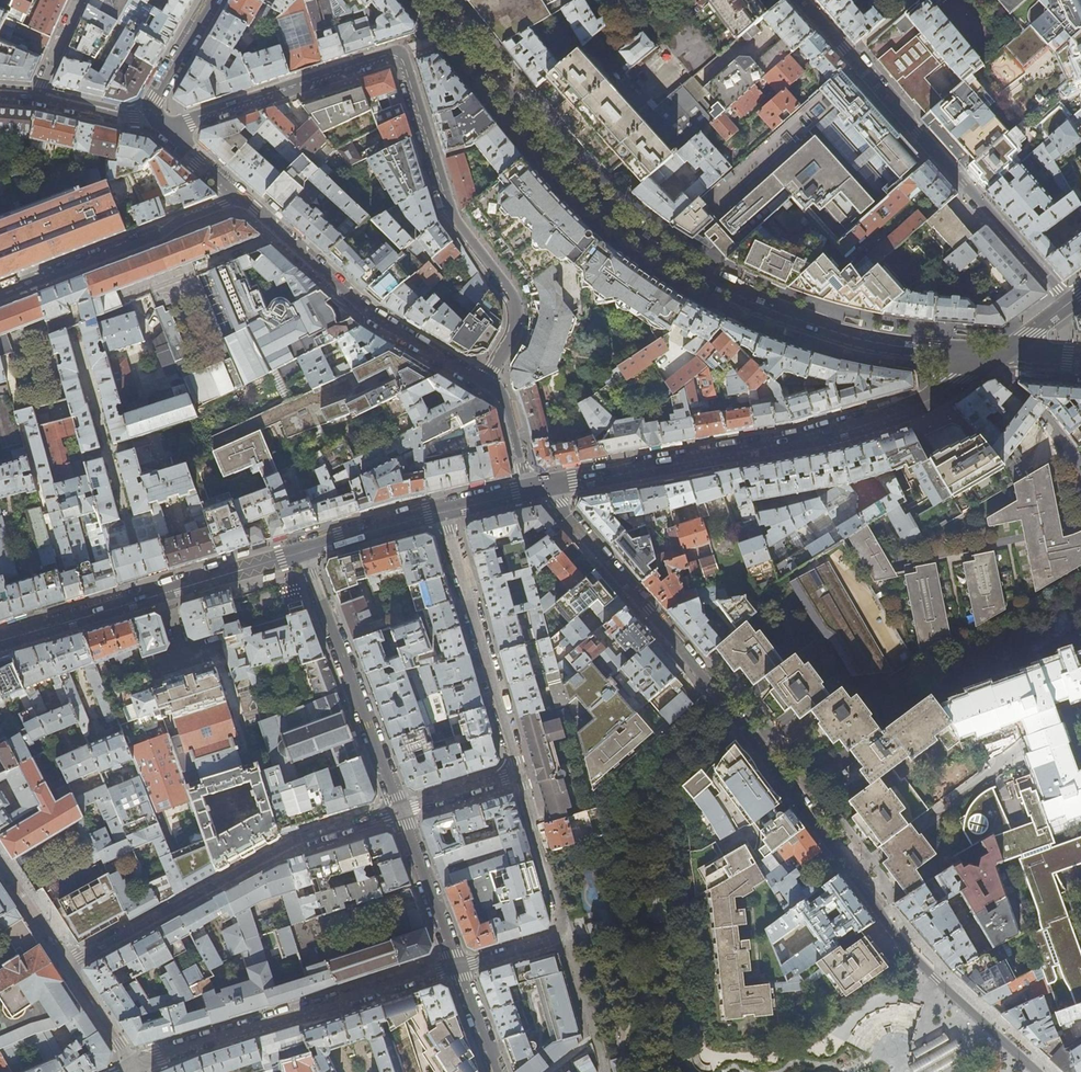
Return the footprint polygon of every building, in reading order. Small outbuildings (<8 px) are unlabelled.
[(34,0),(15,0),(12,8),(7,19),(22,25),(34,0)] [(67,0),(41,0),(29,28),(51,37),(67,0)] [(88,5),(118,21),(130,0),(115,0),(117,1),(113,8),(104,3),(106,0),(91,0),(88,5)] [(141,32),(146,24),(152,14),(155,8),(147,4),(141,0),(130,0),(118,21),(128,28),(130,25),(141,32)] [(193,0),(171,0),(165,10),(159,6),(157,10),(179,23),(191,3),(193,0)] [(263,3),(258,0),(231,0),(230,2),(223,13),(247,26),(251,28),(252,25),(251,25),(251,24),(263,3)] [(296,0),(276,0),(272,6),(268,3),(267,5),(268,5),(282,14),(296,0)] [(315,32),(305,2),(305,0),(296,0),(282,14),(273,21),(281,47),(290,74),(308,68),(324,63),(318,41),(315,32)] [(314,0),(313,0),(305,2),(315,32),(321,31),(321,28),(314,0)] [(336,30),(335,28),(334,24),(335,24),(334,19),(330,0),(319,0),(325,26),(326,29),(326,33),(336,30)] [(342,0),(330,0),(334,19),(360,12),(355,6),(351,10),(342,0)] [(361,1),(359,2),(361,4),(362,3),(367,8),(372,4),(376,0),(360,0),(361,1)] [(416,25),(401,6),(396,0),(376,0),(372,4),(383,16),(380,18),(379,20),(377,23),(374,24),(376,27),(370,29),(376,46),(397,39),(405,37),(414,34),(416,25)] [(468,2),(498,39),(503,45),(542,22),(562,11),(580,0),(471,0),(468,2)] [(585,0),(580,0),(562,11),(583,47),(606,27),(603,19),(597,22),(585,0)] [(754,25),(762,18),(767,14),(765,10),(762,7),(765,4),(762,0),(715,0),(704,9),(663,45),(692,79),(741,36),(754,25)] [(787,57),(798,47),(815,32),(800,15),(787,0),(783,0),(767,14),(762,18),(781,41),(755,64),(750,59),(739,58),(704,89),(717,105),(711,110),(702,100),(698,103),(713,122),(721,115),(729,107),(754,86),(756,84),(787,57)] [(701,2),(698,5),(701,8),(703,7),(704,9),(715,0),(698,0),(701,2)] [(828,14),(830,17),(833,21),(851,5),(852,4),(849,1),(848,0),(815,0),(828,14)] [(966,46),(969,44),(964,38),(962,40),(933,7),(932,8),(925,0),(921,0),(904,14),(894,24),(903,35),(914,26),(920,33),(896,53),(892,49),(878,60),(912,101),(913,100),(916,102),(926,114),(926,115),(943,100),(925,79),(944,62),(963,83),(983,65),(966,46)] [(963,83),(943,100),(926,115),(926,114),(920,119),(930,130),(953,156),(965,169),(970,165),(1004,135),(1046,98),(1040,91),(1036,94),(1017,73),(1036,55),(1030,48),(1041,38),(1055,54),(1055,53),(1080,30),(1080,6),(1078,0),(1057,0),(1044,11),(1033,21),(1023,30),(983,65),(963,83)] [(1009,14),(1010,14),(1025,0),(997,0),(1009,14)] [(1057,0),(1039,0),(1045,6),(1044,7),(1043,10),(1044,11),(1057,0)] [(6,19),(7,19),(12,8),(0,2),(0,32),(6,19)] [(109,34),(118,21),(88,5),(82,20),(109,34)] [(273,21),(282,14),(268,5),(254,30),(260,33),(273,21)] [(867,33),(863,29),(868,25),(872,28),(883,19),(870,5),(866,8),(868,10),(862,16),(851,5),(833,21),(848,37),(854,44),(867,33)] [(179,23),(157,10),(155,8),(152,14),(157,17),(151,29),(148,27),(149,25),(146,24),(141,32),(165,47),(172,35),(179,23)] [(233,50),(235,47),(247,26),(223,13),(212,32),(210,36),(233,50)] [(355,34),(370,29),(367,18),(351,23),(354,34),(355,34)] [(9,43),(15,30),(47,45),(49,41),(51,37),(29,28),(22,25),(7,19),(6,19),(0,32),(0,39),(9,43)] [(95,59),(109,34),(82,20),(71,43),(69,47),(84,54),(89,56),(95,59)] [(118,21),(109,34),(95,59),(91,65),(103,72),(128,28),(118,21)] [(555,59),(537,36),(546,28),(542,22),(503,45),(528,76),(536,87),(545,79),(541,75),(544,72),(547,72),(549,75),(570,57),(564,51),(555,59)] [(349,55),(371,48),(376,46),(370,29),(355,34),(354,34),(351,23),(335,28),(336,30),(345,56),(349,55)] [(130,51),(141,32),(130,25),(128,28),(103,72),(91,65),(76,91),(97,95),(103,97),(118,72),(123,64),(130,51)] [(748,43),(760,33),(754,25),(741,36),(748,43)] [(235,47),(233,50),(241,54),(260,33),(254,30),(252,29),(243,44),(235,47)] [(345,56),(336,30),(326,33),(325,34),(326,39),(318,41),(324,63),(327,62),(345,56)] [(1055,53),(1055,54),(1059,61),(1067,80),(1073,77),(1072,76),(1078,73),(1079,75),(1080,74),(1080,30),(1055,53)] [(165,47),(141,32),(130,51),(154,66),(155,64),(165,47)] [(810,67),(830,49),(819,36),(815,32),(798,47),(810,62),(804,68),(806,70),(810,67)] [(654,57),(652,54),(657,50),(643,33),(618,54),(626,65),(622,68),(622,73),(625,77),(633,71),(634,73),(654,57)] [(233,50),(210,36),(204,47),(197,58),(216,69),(226,75),(231,93),(241,90),(251,87),(256,85),(244,60),(241,54),(233,50)] [(0,39),(0,79),(9,79),(31,81),(41,58),(28,52),(27,47),(22,45),(18,47),(9,43),(0,39)] [(91,65),(95,59),(89,56),(88,59),(82,57),(84,54),(69,47),(65,57),(52,85),(61,87),(76,91),(91,65)] [(290,74),(281,47),(267,52),(265,48),(263,49),(264,53),(253,57),(251,55),(246,57),(246,59),(244,60),(256,85),(277,78),(290,74)] [(842,63),(830,49),(810,67),(811,69),(813,70),(814,70),(816,69),(827,81),(839,71),(845,66),(842,63)] [(143,85),(154,66),(130,51),(123,64),(124,64),(127,64),(130,58),(135,61),(126,77),(118,72),(103,97),(116,100),(124,102),(130,99),(135,97),(136,96),(143,85)] [(700,133),(709,125),(713,122),(698,103),(683,86),(657,108),(651,101),(635,115),(577,51),(570,57),(549,75),(548,77),(568,99),(570,102),(573,105),(559,116),(568,126),(588,150),(605,168),(620,157),(622,159),(625,162),(635,173),(639,178),(643,183),(688,143),(700,133)] [(454,110),(458,107),(473,96),(456,74),(439,53),(415,61),(423,87),(432,117),(452,111),(454,110)] [(784,90),(802,74),(787,57),(756,84),(762,90),(769,85),(778,95),(784,90)] [(231,93),(226,75),(216,69),(197,58),(195,63),(174,98),(178,101),(187,108),(216,98),(231,93)] [(1067,80),(1059,61),(1045,73),(1053,83),(1048,89),(1052,93),(1067,80)] [(367,100),(374,98),(388,93),(396,90),(390,69),(387,70),(372,75),(363,78),(360,79),(362,85),(367,100)] [(828,101),(894,173),(903,184),(923,166),(918,160),(914,155),(899,139),(900,138),(866,99),(865,100),(850,83),(839,71),(827,81),(818,90),(828,101)] [(323,134),(372,113),(367,100),(362,85),(358,86),(337,93),(301,105),(311,118),(323,134)] [(740,119),(765,98),(754,86),(729,107),(740,119)] [(393,107),(379,112),(374,98),(367,100),(372,113),(377,128),(404,116),(396,90),(388,93),(393,107)] [(771,132),(798,108),(798,107),(784,90),(778,95),(756,114),(771,132)] [(458,107),(464,114),(458,117),(454,119),(452,111),(432,117),(434,122),(442,148),(444,154),(470,147),(474,144),(496,125),(488,114),(473,96),(458,107)] [(559,116),(573,105),(570,102),(568,99),(554,110),(559,116)] [(280,106),(274,108),(281,115),(291,112),(288,103),(280,106)] [(1049,137),(1071,119),(1060,107),(1039,125),(1049,137)] [(281,115),(274,108),(261,112),(267,118),(289,140),(298,131),(281,115)] [(882,203),(798,109),(798,108),(771,132),(733,166),(719,179),(670,223),(682,232),(696,241),(714,252),(726,258),(768,220),(792,198),(814,223),(834,246),(835,245),(882,203)] [(33,131),(35,112),(2,110),(0,110),(0,129),(2,129),(33,131)] [(75,149),(80,122),(56,117),(35,112),(33,131),(32,138),(32,140),(32,147),(38,148),(39,140),(75,149)] [(254,114),(235,121),(243,128),(252,135),(267,118),(261,112),(254,114)] [(377,128),(372,113),(323,134),(334,149),(335,149),(346,143),(377,129),(377,128)] [(737,132),(721,115),(713,122),(709,125),(725,143),(737,132)] [(408,127),(404,116),(377,128),(377,129),(383,142),(364,151),(368,157),(411,137),(408,127)] [(279,173),(281,175),(303,153),(289,140),(267,118),(252,135),(246,141),(244,143),(245,144),(255,152),(266,140),(288,162),(280,170),(281,171),(279,173)] [(298,131),(289,140),(303,153),(319,169),(326,176),(347,165),(335,149),(334,149),(323,134),(311,118),(298,131)] [(1080,142),(1080,126),(1078,129),(1071,119),(1049,137),(1049,138),(1052,142),(1045,148),(1053,160),(1061,155),(1061,156),(1080,142)] [(236,144),(241,149),(245,144),(244,143),(246,141),(238,134),(243,128),(235,121),(202,131),(201,135),(200,141),(217,156),(227,165),(237,153),(233,148),(236,144)] [(119,157),(123,132),(108,129),(95,126),(80,122),(75,149),(77,167),(85,166),(84,159),(87,160),(87,157),(107,162),(106,181),(115,178),(118,159),(119,157)] [(508,139),(496,125),(474,144),(501,178),(523,159),(508,139)] [(32,138),(33,131),(2,129),(3,141),(32,140),(32,138)] [(148,162),(163,149),(150,138),(142,136),(123,132),(119,157),(133,160),(132,172),(139,170),(148,162)] [(716,151),(700,133),(688,143),(704,161),(716,151)] [(1008,173),(1016,166),(1009,157),(1017,150),(1004,135),(970,165),(983,181),(990,189),(1002,178),(1008,173)] [(385,191),(387,190),(396,205),(398,205),(426,188),(425,184),(413,146),(411,137),(368,157),(365,159),(375,176),(385,191)] [(359,162),(346,143),(335,149),(347,165),(348,167),(359,162)] [(670,223),(719,179),(704,161),(688,143),(643,183),(631,193),(649,208),(656,213),(670,223)] [(1053,160),(1045,148),(1042,143),(1029,155),(1067,196),(1072,192),(1058,168),(1053,160)] [(241,149),(237,153),(227,165),(243,180),(262,197),(265,193),(281,175),(279,173),(255,152),(245,144),(241,149)] [(181,165),(163,149),(148,162),(164,195),(199,181),(181,165)] [(725,162),(726,161),(723,157),(722,158),(716,151),(704,161),(719,179),(733,166),(731,164),(729,166),(725,162)] [(304,190),(306,181),(307,179),(319,169),(303,153),(265,193),(283,209),(286,211),(299,197),(304,190)] [(476,198),(463,155),(446,159),(446,162),(461,210),(463,209),(476,198)] [(132,172),(133,160),(119,157),(115,178),(130,173),(132,172)] [(610,173),(625,162),(622,159),(620,157),(605,168),(610,173)] [(688,300),(674,292),(653,279),(636,267),(623,258),(616,252),(603,241),(595,234),(575,215),(552,193),(541,180),(530,168),(523,159),(501,178),(476,198),(463,209),(475,222),(473,223),(517,280),(521,286),(525,294),(526,298),(528,302),(529,310),(530,314),(530,318),(529,325),(528,330),(534,331),(533,336),(531,340),(530,344),(529,346),(528,350),(522,347),(518,355),(511,366),(512,376),(512,381),(513,389),(516,391),(535,385),(547,379),(560,373),(558,370),(557,368),(568,336),(569,332),(572,332),(578,314),(579,317),(580,318),(582,319),(584,319),(585,318),(586,317),(586,303),(587,300),(588,298),(589,291),(589,287),(593,290),(594,291),(594,295),(605,303),(615,302),(620,306),(651,326),(652,330),(658,341),(662,338),(672,332),(672,331),(675,326),(688,300)] [(869,239),(912,201),(908,196),(918,187),(939,210),(945,204),(957,194),(954,190),(928,161),(923,166),(903,184),(882,203),(835,245),(845,258),(853,250),(851,247),(863,237),(866,240),(868,238),(869,239)] [(1032,210),(1039,205),(1045,213),(1056,205),(1019,163),(1016,166),(1008,173),(1015,180),(1008,186),(1002,178),(990,189),(985,193),(1010,221),(1020,232),(1039,218),(1032,210)] [(1064,165),(1058,168),(1072,192),(1080,207),(1080,196),(1064,165)] [(101,183),(96,168),(80,174),(85,188),(101,183)] [(307,179),(321,192),(348,216),(358,226),(369,217),(351,200),(326,176),(319,169),(307,179)] [(321,192),(307,179),(306,181),(304,190),(299,197),(308,205),(321,192)] [(3,278),(39,264),(101,241),(125,231),(106,181),(101,183),(85,188),(80,190),(79,187),(33,205),(32,204),(0,217),(0,279),(3,278)] [(208,188),(199,181),(164,195),(167,202),(175,205),(175,204),(182,202),(184,209),(217,196),(208,188)] [(432,205),(426,188),(398,205),(408,221),(407,222),(410,226),(411,225),(415,228),(407,236),(385,212),(371,220),(385,234),(400,251),(405,248),(416,239),(437,222),(432,205)] [(1067,196),(1056,205),(1045,213),(1039,218),(1020,232),(1044,259),(1063,281),(1080,268),(1080,233),(1067,243),(1062,236),(1051,245),(1045,237),(1053,230),(1052,228),(1078,208),(1080,213),(1080,207),(1072,192),(1067,196)] [(165,216),(158,197),(132,208),(139,226),(165,216)] [(308,205),(299,197),(286,211),(283,215),(308,238),(327,255),(345,238),(335,230),(321,217),(323,214),(317,209),(315,211),(308,205)] [(905,291),(918,280),(923,276),(948,256),(969,239),(973,236),(966,229),(953,213),(949,208),(945,204),(939,210),(935,213),(928,219),(926,221),(921,226),(910,236),(919,247),(913,252),(904,241),(860,279),(852,268),(850,265),(842,272),(840,275),(824,256),(788,288),(794,290),(811,295),(825,300),(853,308),(883,314),(882,310),(905,291)] [(928,219),(935,213),(933,211),(926,217),(928,219)] [(860,279),(904,241),(910,236),(921,226),(926,221),(919,212),(875,249),(874,249),(852,268),(860,279)] [(348,216),(335,230),(345,238),(346,238),(358,226),(348,216)] [(115,291),(260,235),(245,222),(239,221),(232,219),(214,226),(85,276),(96,316),(122,306),(115,291)] [(824,256),(834,246),(814,223),(809,236),(805,235),(800,245),(790,240),(790,239),(790,238),(789,238),(788,239),(784,237),(768,220),(726,258),(734,263),(742,267),(765,278),(782,285),(788,288),(824,256)] [(415,257),(425,250),(432,258),(451,242),(444,232),(437,222),(416,239),(405,248),(415,257)] [(1014,258),(986,225),(973,236),(969,239),(1015,290),(994,304),(989,297),(975,305),(974,324),(995,326),(1002,326),(1003,325),(1030,305),(1046,294),(1028,273),(1014,258)] [(385,273),(397,262),(405,256),(400,251),(385,234),(381,238),(371,247),(367,244),(359,251),(346,238),(345,238),(327,255),(352,277),(361,286),(366,290),(385,273)] [(451,242),(460,254),(462,257),(459,259),(471,278),(478,273),(456,238),(451,242)] [(460,254),(451,242),(432,258),(441,269),(460,254)] [(273,279),(296,268),(271,245),(258,251),(262,254),(255,261),(254,261),(248,255),(238,259),(243,271),(244,270),(252,267),(269,282),(273,279)] [(251,288),(244,270),(243,271),(238,259),(211,270),(238,334),(225,340),(232,358),(244,386),(298,359),(320,347),(337,339),(361,327),(351,317),(349,322),(346,323),(343,324),(342,324),(338,325),(337,325),(337,320),(337,319),(336,315),(335,313),(334,311),(330,307),(328,306),(328,302),(331,299),(325,294),(320,290),(297,302),(290,287),(265,298),(258,285),(251,288)] [(381,303),(403,284),(409,279),(411,277),(397,262),(385,273),(366,290),(375,299),(381,303)] [(442,278),(429,262),(424,266),(411,277),(409,279),(415,286),(422,280),(427,284),(416,296),(415,295),(417,294),(415,291),(413,293),(403,284),(381,303),(393,311),(404,318),(422,299),(442,278)] [(296,268),(273,279),(277,286),(287,281),(290,287),(297,302),(320,290),(298,269),(296,268)] [(470,315),(489,290),(478,273),(453,298),(470,315)] [(96,316),(85,276),(58,287),(39,294),(45,318),(46,321),(70,312),(68,306),(77,303),(82,321),(96,316)] [(931,282),(923,276),(918,280),(925,285),(928,285),(931,282)] [(974,324),(975,305),(976,289),(937,287),(936,294),(934,321),(959,323),(974,324)] [(495,338),(498,332),(500,327),(502,322),(502,319),(502,316),(501,311),(500,307),(497,302),(489,290),(470,315),(463,325),(448,345),(466,356),(478,353),(487,351),(495,338)] [(934,321),(936,294),(922,293),(922,296),(912,294),(910,295),(905,291),(882,310),(883,314),(911,318),(934,321)] [(6,333),(45,318),(39,294),(0,309),(0,357),(0,358),(8,355),(13,353),(6,333)] [(421,328),(436,313),(433,309),(440,302),(435,296),(427,304),(422,299),(404,318),(406,319),(421,328)] [(720,330),(725,320),(709,312),(692,302),(688,300),(675,326),(684,331),(683,333),(684,336),(687,338),(690,337),(691,335),(693,335),(694,335),(695,335),(697,335),(699,336),(684,348),(697,355),(709,342),(720,330)] [(448,345),(463,325),(444,306),(436,313),(421,328),(434,336),(448,345)] [(172,348),(177,360),(187,356),(170,313),(167,315),(164,307),(157,309),(172,348)] [(144,340),(135,312),(98,322),(103,340),(106,352),(107,352),(144,340)] [(103,340),(98,322),(96,316),(82,321),(80,322),(93,368),(94,368),(103,400),(102,400),(114,443),(131,439),(125,416),(122,417),(119,415),(117,407),(117,406),(117,404),(118,404),(121,403),(110,363),(107,352),(106,352),(103,353),(100,351),(98,343),(100,341),(103,340)] [(749,331),(742,327),(725,320),(720,330),(737,346),(739,343),(740,343),(742,346),(744,347),(745,348),(748,348),(755,355),(762,336),(749,331)] [(350,365),(353,371),(355,370),(392,353),(395,348),(373,334),(361,327),(337,339),(350,365)] [(86,403),(78,373),(80,372),(66,328),(50,334),(55,353),(58,353),(61,354),(63,361),(61,364),(58,365),(67,398),(72,417),(76,416),(79,417),(81,426),(79,429),(76,429),(82,452),(100,447),(88,403),(86,403)] [(741,349),(737,346),(720,330),(709,342),(727,363),(741,349)] [(807,376),(814,354),(796,348),(792,347),(762,336),(755,355),(754,357),(766,361),(766,362),(760,367),(769,375),(771,378),(775,381),(779,377),(783,381),(786,378),(788,373),(807,379),(807,376)] [(653,364),(652,361),(670,349),(662,338),(658,341),(614,370),(621,380),(625,377),(627,380),(653,364)] [(740,403),(749,401),(746,385),(734,372),(727,363),(709,342),(697,355),(699,358),(708,367),(710,367),(714,371),(721,363),(729,372),(734,394),(737,394),(737,396),(737,398),(738,401),(740,403)] [(336,379),(332,371),(320,347),(298,359),(313,389),(336,379)] [(177,360),(172,348),(158,354),(167,376),(181,371),(177,360)] [(214,451),(273,425),(281,421),(289,437),(329,422),(352,414),(354,418),(400,395),(407,392),(439,376),(420,364),(418,363),(395,348),(392,353),(355,370),(353,371),(336,379),(313,389),(208,437),(214,451)] [(835,384),(839,361),(827,357),(814,354),(807,376),(827,381),(826,385),(827,385),(835,384)] [(23,410),(8,355),(0,358),(6,381),(7,385),(10,392),(15,413),(23,410)] [(187,356),(177,360),(181,371),(184,378),(196,373),(189,356),(187,356)] [(121,403),(124,414),(141,409),(126,358),(110,363),(121,403)] [(190,393),(197,409),(244,386),(232,358),(196,373),(184,378),(190,393)] [(693,381),(698,377),(709,369),(709,367),(708,367),(699,358),(666,384),(674,396),(685,387),(693,381)] [(776,425),(773,403),(764,404),(763,402),(762,401),(762,400),(762,399),(761,400),(759,400),(756,389),(769,375),(760,367),(752,360),(741,372),(738,369),(734,372),(746,385),(749,401),(754,429),(765,427),(776,425)] [(863,366),(839,361),(835,384),(835,385),(856,383),(857,388),(837,393),(841,408),(868,400),(913,387),(911,374),(885,370),(863,366)] [(353,371),(350,365),(347,366),(346,364),(332,371),(336,379),(353,371)] [(599,392),(586,367),(564,377),(578,403),(591,396),(599,392)] [(716,397),(709,369),(698,377),(704,400),(718,398),(718,397),(716,397)] [(578,403),(564,377),(562,372),(560,373),(547,379),(563,411),(578,403)] [(422,425),(476,398),(459,388),(439,376),(407,392),(400,395),(416,429),(422,425)] [(773,403),(776,425),(793,422),(784,398),(780,386),(775,381),(771,378),(766,383),(772,391),(773,391),(774,397),(776,396),(777,403),(773,403)] [(698,402),(693,381),(685,387),(688,404),(690,411),(696,410),(694,402),(698,402)] [(995,410),(1011,394),(995,381),(988,383),(973,393),(955,406),(967,421),(975,430),(986,419),(995,410)] [(1031,396),(1046,407),(1046,408),(1048,409),(1079,447),(1080,450),(1080,432),(1077,427),(1080,424),(1080,387),(1066,386),(1018,382),(1032,395),(1031,396)] [(841,408),(837,393),(835,385),(835,384),(827,385),(827,388),(807,394),(814,416),(829,411),(841,408)] [(7,385),(0,387),(0,394),(10,392),(7,385)] [(532,439),(548,436),(535,385),(516,391),(524,411),(526,418),(531,434),(532,439)] [(784,398),(790,396),(786,386),(780,386),(784,398)] [(688,404),(685,387),(674,396),(677,406),(688,404)] [(790,396),(784,398),(793,422),(810,417),(814,416),(807,394),(807,392),(790,396)] [(141,409),(124,414),(125,416),(131,439),(200,417),(197,409),(190,393),(141,409)] [(7,394),(0,396),(0,439),(2,447),(20,442),(7,394)] [(1011,394),(995,410),(1009,423),(1024,404),(1011,394)] [(595,435),(600,443),(617,421),(601,405),(602,404),(599,401),(597,402),(591,396),(578,403),(595,435)] [(1000,434),(990,447),(1003,463),(1016,446),(1037,419),(1040,415),(1043,412),(1046,408),(1046,407),(1031,396),(1028,400),(1025,403),(1024,404),(1009,423),(1000,434)] [(48,407),(47,404),(33,408),(38,426),(72,417),(67,398),(53,402),(54,407),(51,408),(51,407),(50,407),(49,406),(48,407)] [(447,424),(456,420),(461,430),(463,430),(491,415),(490,413),(493,409),(477,399),(476,398),(422,425),(423,444),(450,432),(447,424)] [(749,401),(740,403),(720,407),(726,433),(740,431),(754,429),(749,401)] [(726,433),(720,407),(714,408),(714,413),(708,415),(707,409),(705,409),(706,415),(691,417),(691,418),(696,438),(711,436),(726,433)] [(67,572),(77,570),(63,520),(53,482),(38,426),(33,408),(23,410),(15,413),(18,423),(29,421),(30,425),(26,426),(67,572)] [(696,438),(691,418),(687,418),(685,408),(678,409),(679,412),(657,416),(658,422),(662,444),(682,441),(696,438)] [(499,425),(496,411),(493,409),(490,413),(491,415),(463,430),(464,435),(469,434),(479,432),(484,447),(504,443),(499,425)] [(662,444),(658,422),(645,424),(644,419),(634,421),(634,418),(617,421),(600,443),(608,455),(636,449),(662,444)] [(1000,434),(986,419),(975,430),(980,436),(990,447),(1000,434)] [(362,477),(392,462),(389,457),(400,451),(402,455),(407,453),(407,452),(413,449),(414,452),(404,457),(409,473),(426,470),(425,466),(425,447),(423,448),(423,444),(422,425),(416,429),(354,460),(347,442),(334,446),(321,453),(331,478),(346,470),(350,482),(360,478),(362,477)] [(937,455),(929,459),(961,514),(1014,484),(1029,475),(1020,458),(1022,456),(1016,446),(1003,463),(990,447),(980,436),(975,439),(970,441),(961,427),(953,425),(926,437),(937,455)] [(961,514),(929,459),(928,457),(926,457),(918,442),(911,428),(889,435),(876,439),(890,469),(894,468),(895,470),(901,467),(901,465),(904,463),(906,468),(909,466),(915,476),(917,480),(919,483),(918,484),(918,485),(923,491),(932,506),(912,518),(906,510),(903,512),(900,508),(899,505),(886,513),(906,547),(961,514)] [(278,473),(261,431),(214,452),(224,477),(253,466),(255,470),(259,469),(263,480),(265,479),(278,473)] [(576,441),(582,460),(608,455),(600,443),(595,435),(576,441)] [(582,460),(576,441),(576,440),(551,446),(548,436),(532,439),(538,464),(541,465),(544,467),(551,466),(582,460)] [(847,448),(842,450),(849,483),(866,478),(867,480),(870,479),(870,477),(886,472),(888,476),(880,480),(890,495),(856,516),(863,528),(867,525),(886,513),(899,505),(906,501),(890,469),(876,439),(847,448)] [(506,449),(505,443),(504,443),(484,447),(462,452),(470,485),(508,476),(512,476),(506,449)] [(153,460),(148,445),(134,448),(135,449),(139,464),(153,460)] [(24,447),(12,450),(15,460),(0,464),(0,498),(27,491),(28,493),(36,491),(24,447)] [(150,503),(144,483),(139,484),(138,478),(142,477),(142,476),(139,464),(135,449),(117,454),(134,515),(132,520),(139,543),(130,546),(124,522),(119,519),(103,458),(85,463),(88,472),(92,490),(98,489),(100,495),(94,496),(98,509),(102,524),(110,553),(111,559),(118,585),(145,577),(169,569),(161,541),(160,538),(152,510),(150,503)] [(814,455),(808,456),(815,489),(836,486),(818,497),(819,497),(844,540),(848,537),(863,528),(856,516),(857,493),(849,483),(842,450),(814,455)] [(470,485),(462,452),(453,454),(454,460),(439,463),(439,460),(431,462),(431,465),(425,466),(426,470),(426,473),(427,494),(446,490),(470,485)] [(318,523),(310,501),(335,489),(331,478),(321,453),(309,458),(314,472),(316,471),(322,485),(306,491),(309,498),(291,504),(279,473),(278,473),(265,479),(268,488),(287,533),(303,528),(318,523)] [(778,462),(774,462),(781,496),(815,489),(808,456),(778,462)] [(392,462),(362,477),(369,499),(372,508),(393,502),(397,501),(427,494),(426,473),(406,477),(404,469),(405,469),(402,458),(392,462)] [(745,468),(739,469),(751,501),(781,496),(774,462),(745,468)] [(185,493),(195,490),(187,463),(142,476),(142,477),(144,483),(150,503),(158,501),(185,493)] [(1035,591),(1080,565),(1080,531),(1077,533),(1060,538),(1059,532),(1058,527),(1048,481),(1052,480),(1048,464),(1029,475),(1014,484),(1017,500),(987,518),(989,526),(1024,520),(1029,544),(1026,545),(1035,591)] [(719,472),(714,473),(722,496),(733,492),(743,521),(756,517),(755,512),(751,501),(739,469),(719,472)] [(350,482),(346,470),(331,478),(335,489),(310,501),(318,523),(355,513),(359,512),(356,502),(350,482)] [(63,520),(98,509),(94,496),(92,490),(88,472),(53,482),(63,520)] [(722,496),(714,473),(708,474),(688,478),(696,501),(697,504),(722,496)] [(356,502),(365,500),(361,486),(361,483),(360,478),(350,482),(356,502)] [(683,479),(662,483),(670,506),(670,509),(696,501),(688,478),(685,479),(683,479)] [(658,484),(637,487),(646,524),(647,527),(667,521),(665,516),(655,519),(653,511),(670,506),(662,483),(658,484)] [(616,514),(622,513),(634,510),(638,526),(646,524),(637,487),(622,490),(606,493),(615,512),(616,514)] [(287,533),(268,488),(234,500),(251,544),(265,540),(262,530),(255,526),(249,528),(247,523),(252,522),(253,521),(266,517),(272,538),(287,533)] [(203,510),(195,490),(185,493),(195,522),(186,525),(188,533),(209,528),(203,510)] [(606,493),(580,498),(579,498),(578,502),(577,506),(593,525),(610,544),(625,531),(609,513),(615,512),(606,493)] [(251,544),(234,500),(232,495),(227,497),(228,500),(227,501),(227,502),(203,510),(209,528),(218,554),(230,551),(251,544)] [(819,497),(786,507),(796,530),(813,558),(844,540),(819,497)] [(45,574),(58,570),(39,499),(25,502),(45,574)] [(365,500),(356,502),(359,512),(370,508),(372,508),(369,499),(365,500)] [(160,538),(161,541),(170,539),(161,507),(160,506),(158,501),(150,503),(152,510),(160,538)] [(544,533),(556,524),(541,506),(517,511),(514,512),(521,536),(532,527),(537,533),(540,530),(543,534),(544,533)] [(786,507),(755,512),(756,517),(765,535),(781,578),(813,558),(796,530),(786,507)] [(102,524),(98,509),(63,520),(77,570),(111,559),(110,553),(102,524)] [(0,511),(0,563),(4,577),(4,578),(16,574),(0,511)] [(521,536),(514,512),(492,517),(470,522),(468,526),(466,529),(473,555),(493,549),(496,548),(494,542),(496,539),(506,537),(509,538),(511,544),(522,541),(521,536)] [(672,513),(676,527),(683,550),(709,541),(701,517),(680,523),(676,512),(672,513)] [(556,524),(544,533),(547,536),(560,552),(561,552),(572,543),(568,538),(557,525),(556,524)] [(897,576),(867,525),(863,528),(848,537),(874,580),(897,576)] [(674,550),(656,556),(657,559),(659,565),(685,556),(683,550),(676,527),(667,529),(674,550)] [(188,533),(170,539),(161,541),(169,569),(194,562),(218,554),(209,528),(188,533)] [(653,572),(648,567),(657,559),(656,556),(649,534),(632,539),(625,531),(610,544),(637,576),(639,578),(642,581),(653,572)] [(396,541),(403,568),(404,570),(409,586),(410,586),(410,585),(414,584),(419,583),(415,572),(419,571),(422,582),(445,575),(434,537),(430,535),(427,533),(415,536),(396,541)] [(739,544),(748,568),(772,559),(763,535),(739,544)] [(560,552),(547,536),(525,552),(531,566),(535,564),(539,570),(541,568),(546,564),(549,562),(545,557),(551,553),(554,557),(560,552)] [(369,578),(376,576),(403,568),(396,541),(372,547),(360,551),(362,555),(369,578)] [(530,567),(527,556),(520,558),(519,552),(525,551),(522,541),(511,544),(506,545),(502,546),(510,573),(530,567)] [(582,555),(572,543),(561,552),(560,552),(554,557),(549,562),(546,564),(566,587),(560,592),(556,588),(547,595),(543,578),(547,574),(541,568),(539,570),(532,575),(540,606),(543,614),(552,606),(568,591),(584,579),(586,576),(595,570),(585,558),(574,567),(571,563),(582,555)] [(963,563),(975,626),(1005,609),(993,547),(962,553),(964,563),(963,563)] [(499,576),(493,549),(473,555),(480,579),(481,581),(499,576)] [(698,559),(704,576),(720,573),(712,550),(699,555),(700,558),(698,559)] [(362,555),(360,551),(354,553),(330,559),(328,564),(326,567),(336,593),(339,602),(341,605),(353,601),(349,588),(351,587),(359,585),(358,582),(369,578),(362,555)] [(687,563),(685,556),(659,565),(659,567),(653,572),(642,581),(657,599),(667,610),(698,600),(695,589),(692,581),(687,563)] [(118,585),(111,559),(77,570),(84,596),(102,590),(118,585)] [(695,560),(687,563),(692,581),(696,580),(694,574),(699,572),(695,560)] [(950,641),(935,563),(931,563),(930,560),(904,564),(906,574),(904,574),(921,658),(950,641)] [(804,667),(808,664),(833,645),(850,675),(881,672),(888,668),(827,564),(790,585),(819,635),(821,637),(795,655),(804,667)] [(540,606),(532,575),(530,567),(510,573),(499,576),(481,581),(485,597),(492,619),(517,612),(529,609),(540,606)] [(59,570),(58,570),(45,574),(6,586),(14,617),(38,610),(67,601),(60,574),(59,570)] [(84,596),(77,570),(67,572),(60,574),(67,601),(72,599),(84,596)] [(552,606),(568,625),(577,617),(590,607),(597,600),(605,608),(613,600),(618,597),(598,574),(595,570),(586,576),(584,579),(568,591),(552,606)] [(422,582),(419,583),(420,587),(415,588),(414,584),(410,585),(410,586),(417,610),(422,609),(420,603),(424,601),(426,608),(452,601),(448,587),(445,575),(422,582)] [(376,576),(369,578),(373,591),(378,590),(376,583),(380,582),(379,578),(376,576)] [(14,617),(6,586),(4,578),(4,577),(0,578),(0,622),(14,617)] [(723,583),(695,589),(698,600),(700,605),(703,604),(715,602),(728,599),(723,583)] [(757,594),(756,594),(763,607),(774,598),(767,586),(757,594)] [(217,594),(204,598),(215,634),(218,633),(221,640),(221,639),(230,637),(237,634),(242,633),(242,630),(239,622),(225,626),(222,616),(234,613),(234,615),(237,615),(233,599),(231,590),(217,594)] [(374,595),(376,601),(378,608),(386,606),(381,592),(374,595)] [(366,605),(376,601),(374,595),(374,594),(353,601),(341,605),(348,624),(354,641),(373,634),(371,629),(369,623),(372,622),(366,605)] [(754,595),(728,599),(715,602),(736,630),(747,621),(756,612),(748,600),(755,598),(754,595)] [(625,604),(618,597),(613,600),(605,608),(597,600),(590,607),(604,625),(627,607),(625,604)] [(215,634),(204,598),(200,599),(185,604),(181,610),(189,637),(196,640),(215,634)] [(700,605),(698,600),(667,610),(703,652),(706,656),(715,648),(723,641),(716,633),(719,630),(711,622),(709,621),(703,615),(704,614),(703,604),(700,605)] [(452,601),(426,608),(423,609),(426,618),(431,616),(434,626),(429,628),(431,635),(460,627),(456,614),(452,601)] [(543,614),(540,606),(529,609),(538,641),(549,637),(543,614)] [(610,645),(639,621),(629,609),(627,607),(604,625),(603,626),(606,630),(604,633),(610,639),(608,642),(610,645)] [(372,612),(375,621),(381,619),(382,619),(379,609),(372,612)] [(307,664),(326,659),(315,631),(308,610),(287,617),(289,624),(253,635),(250,628),(242,630),(242,633),(237,634),(239,642),(244,641),(252,669),(299,656),(302,666),(307,664)] [(526,644),(517,612),(492,619),(496,635),(501,651),(526,644)] [(130,620),(139,647),(143,657),(165,649),(169,643),(161,617),(155,613),(143,616),(130,620)] [(592,635),(577,617),(568,625),(561,631),(566,637),(559,643),(560,645),(558,646),(561,650),(570,643),(575,649),(592,635)] [(381,619),(375,621),(372,622),(369,623),(371,629),(383,625),(381,619)] [(390,628),(393,636),(395,642),(403,639),(406,646),(398,649),(399,654),(405,669),(409,668),(415,667),(413,660),(414,657),(432,650),(428,639),(426,639),(423,632),(425,631),(421,619),(401,625),(390,628)] [(126,622),(84,634),(95,663),(121,654),(123,658),(130,655),(131,653),(130,650),(139,647),(130,620),(126,622)] [(648,646),(655,640),(647,630),(639,621),(610,645),(608,647),(624,665),(637,654),(638,655),(648,646)] [(765,677),(784,663),(760,631),(756,634),(747,621),(736,630),(723,641),(715,648),(734,672),(737,670),(740,668),(750,681),(753,685),(765,677)] [(460,627),(431,635),(435,648),(439,645),(442,653),(437,655),(437,656),(439,663),(442,662),(446,661),(468,654),(464,641),(460,627)] [(373,634),(354,641),(362,661),(366,673),(382,668),(382,669),(388,667),(394,668),(395,673),(404,670),(405,669),(399,654),(386,659),(381,645),(384,644),(383,641),(384,641),(380,631),(373,634)] [(65,640),(47,645),(71,701),(72,703),(85,735),(89,734),(87,723),(89,722),(68,673),(86,666),(85,669),(86,672),(85,674),(89,682),(91,683),(107,722),(108,721),(109,726),(115,728),(120,726),(105,689),(95,663),(84,634),(65,640)] [(604,650),(592,635),(575,649),(556,665),(558,670),(562,686),(591,662),(604,650)] [(395,642),(393,636),(389,637),(391,642),(389,643),(391,650),(397,648),(395,642)] [(255,720),(239,668),(230,637),(221,639),(235,684),(239,682),(251,721),(255,720)] [(550,641),(549,637),(538,641),(547,673),(558,670),(556,665),(550,641)] [(620,668),(639,690),(648,701),(669,684),(676,678),(683,672),(670,656),(655,640),(648,646),(638,655),(637,654),(624,665),(620,668)] [(532,642),(526,644),(501,651),(505,667),(510,683),(535,676),(544,673),(543,670),(534,672),(529,656),(536,654),(532,642)] [(28,651),(11,656),(37,715),(46,711),(37,690),(35,691),(33,685),(52,677),(55,684),(53,685),(61,705),(71,701),(47,645),(28,651)] [(591,662),(619,695),(625,690),(631,697),(639,690),(620,668),(624,665),(608,647),(604,650),(591,662)] [(1052,701),(1064,697),(1067,695),(1069,701),(1080,697),(1080,653),(1072,656),(1069,648),(1061,651),(1064,659),(1040,668),(1041,670),(952,702),(953,704),(948,705),(957,731),(959,735),(975,730),(977,735),(1022,720),(1028,736),(1031,743),(1034,751),(1066,740),(1063,732),(1060,725),(1054,707),(1052,701)] [(901,662),(908,658),(904,651),(897,655),(901,662)] [(468,654),(446,661),(447,664),(443,665),(442,662),(439,663),(434,664),(441,691),(452,688),(451,684),(461,681),(462,685),(476,681),(472,667),(468,654)] [(784,663),(765,677),(771,686),(773,689),(769,692),(784,712),(791,707),(794,712),(800,719),(811,711),(830,697),(821,685),(823,684),(808,664),(804,667),(795,655),(784,663)] [(3,694),(2,693),(16,688),(25,718),(37,715),(11,656),(0,659),(0,695),(3,694)] [(439,663),(437,656),(419,661),(420,666),(419,666),(420,668),(429,665),(434,664),(439,663)] [(326,659),(307,664),(316,696),(337,688),(335,683),(330,669),(326,659)] [(619,695),(591,662),(562,686),(568,704),(568,705),(576,699),(594,720),(576,734),(583,756),(634,712),(619,695)] [(436,692),(429,665),(420,668),(426,687),(428,694),(436,692)] [(419,666),(415,667),(409,668),(415,688),(418,689),(426,687),(420,668),(419,666)] [(201,780),(243,766),(240,758),(237,750),(239,749),(238,747),(241,746),(233,721),(222,685),(216,667),(164,684),(164,685),(159,686),(154,688),(169,732),(172,730),(166,715),(173,713),(178,730),(180,736),(171,739),(182,771),(197,767),(199,773),(201,780)] [(395,673),(388,675),(384,674),(382,669),(382,668),(366,673),(379,709),(391,740),(429,726),(437,721),(429,696),(416,701),(404,670),(395,673)] [(535,676),(539,688),(545,686),(545,689),(551,687),(556,707),(568,704),(562,686),(558,670),(547,673),(544,673),(535,676)] [(148,673),(105,689),(120,726),(122,731),(133,758),(140,776),(159,823),(167,843),(203,830),(187,785),(182,771),(171,739),(169,732),(154,688),(148,673)] [(539,688),(535,676),(510,683),(515,699),(520,717),(539,712),(545,710),(539,688)] [(669,724),(693,704),(686,697),(686,694),(685,691),(684,689),(682,686),(676,678),(669,684),(678,695),(659,711),(669,724)] [(428,694),(429,696),(437,721),(449,717),(484,707),(480,695),(476,681),(462,685),(464,690),(453,693),(452,688),(441,691),(436,692),(428,694)] [(757,692),(766,685),(763,681),(753,688),(757,692)] [(251,721),(239,682),(235,684),(247,727),(256,724),(255,720),(251,721)] [(830,697),(811,711),(817,718),(820,723),(818,724),(826,734),(833,744),(839,740),(848,751),(850,750),(863,767),(859,770),(862,774),(870,785),(879,779),(908,757),(911,761),(937,741),(934,737),(952,724),(941,709),(931,695),(881,732),(870,717),(872,715),(856,696),(851,700),(842,688),(830,697)] [(338,765),(340,765),(360,757),(356,746),(354,740),(349,727),(344,712),(342,707),(337,694),(314,703),(320,720),(312,723),(312,722),(309,722),(304,706),(259,723),(274,768),(280,766),(285,785),(300,779),(293,762),(301,760),(302,760),(303,760),(303,759),(311,756),(312,757),(313,756),(313,755),(321,752),(322,753),(323,753),(323,751),(331,748),(331,750),(332,749),(338,765)] [(568,705),(576,734),(594,720),(576,699),(568,705)] [(88,742),(85,735),(72,703),(38,717),(47,735),(76,722),(84,743),(88,742)] [(957,731),(948,705),(945,706),(941,709),(952,724),(957,731)] [(484,707),(449,717),(451,725),(459,722),(463,734),(459,736),(455,738),(457,744),(459,744),(464,742),(467,741),(491,734),(488,721),(484,707)] [(6,737),(7,741),(23,734),(15,717),(8,720),(3,709),(0,710),(0,726),(6,737)] [(547,742),(544,731),(545,730),(546,729),(547,729),(547,728),(547,727),(547,726),(547,725),(546,724),(545,724),(543,724),(542,723),(539,712),(520,717),(521,722),(538,780),(539,785),(563,778),(563,776),(564,775),(565,772),(565,771),(564,769),(563,769),(560,769),(555,770),(547,742)] [(590,782),(652,733),(635,712),(634,712),(583,756),(590,782)] [(449,717),(437,721),(429,726),(391,740),(395,750),(400,763),(416,757),(418,756),(416,752),(415,753),(414,751),(417,750),(419,755),(426,753),(432,751),(435,750),(435,749),(434,746),(433,743),(438,742),(445,740),(455,737),(451,725),(449,717)] [(565,736),(559,718),(542,723),(543,724),(545,724),(546,724),(547,725),(547,726),(547,727),(547,728),(547,729),(546,729),(545,730),(544,731),(547,742),(565,736)] [(957,731),(952,724),(934,737),(937,741),(911,761),(908,757),(879,779),(888,790),(890,789),(905,809),(899,814),(908,825),(910,823),(916,819),(928,810),(905,779),(916,771),(915,769),(944,747),(948,751),(961,741),(959,735),(957,731)] [(122,731),(89,744),(99,768),(100,772),(112,767),(113,769),(122,765),(121,763),(133,758),(122,731)] [(491,734),(467,741),(468,744),(471,743),(473,749),(467,751),(464,742),(459,744),(468,773),(483,769),(496,765),(499,760),(491,734)] [(6,737),(0,741),(0,759),(7,771),(20,765),(19,763),(7,741),(6,737)] [(455,738),(455,737),(445,740),(447,745),(435,749),(435,750),(432,751),(436,762),(442,761),(444,767),(438,768),(442,781),(465,774),(468,773),(459,744),(457,744),(455,738)] [(1077,772),(1066,740),(1034,751),(1028,754),(1040,788),(1043,797),(1044,802),(1042,802),(1049,819),(1063,814),(1065,820),(1080,814),(1080,770),(1077,772)] [(681,786),(721,843),(743,827),(750,826),(754,824),(758,829),(758,840),(751,845),(749,841),(708,864),(710,888),(756,862),(757,864),(762,861),(770,854),(780,847),(780,846),(805,829),(802,825),(791,810),(785,815),(784,814),(782,814),(781,813),(779,814),(777,811),(775,808),(782,803),(770,786),(760,772),(757,765),(755,762),(750,755),(745,750),(741,747),(736,741),(727,749),(681,786)] [(89,744),(57,757),(62,770),(67,782),(81,776),(83,778),(86,777),(85,774),(99,768),(89,744)] [(50,776),(62,770),(57,757),(52,748),(39,754),(50,776)] [(432,751),(426,753),(427,758),(426,760),(420,762),(418,762),(416,757),(400,763),(405,777),(408,786),(415,789),(424,787),(442,781),(438,768),(436,762),(432,751)] [(360,757),(340,765),(346,783),(347,788),(343,789),(342,786),(341,787),(341,786),(335,788),(328,769),(316,773),(329,815),(373,803),(377,795),(370,777),(362,756),(360,757)] [(20,765),(40,804),(0,828),(0,838),(6,848),(13,859),(75,821),(93,862),(102,858),(99,851),(91,834),(82,813),(75,797),(68,784),(56,789),(61,800),(55,804),(32,757),(19,763),(20,765)] [(280,836),(280,834),(261,772),(258,761),(243,766),(201,780),(187,785),(203,830),(209,849),(217,871),(224,867),(248,854),(280,836)] [(7,771),(2,774),(0,775),(0,781),(7,777),(22,807),(9,815),(4,808),(9,804),(1,791),(0,792),(0,828),(40,804),(20,765),(7,771)] [(274,768),(261,772),(280,834),(284,833),(299,828),(298,825),(323,817),(329,815),(316,773),(300,779),(285,785),(280,766),(274,768)] [(140,776),(107,789),(127,836),(159,823),(140,776)] [(1060,894),(1067,892),(1056,875),(1053,875),(1051,870),(1064,865),(1066,869),(1080,863),(1080,837),(1051,847),(1050,844),(1054,843),(1051,834),(1040,803),(1042,802),(1044,802),(1043,797),(1039,799),(1036,790),(1031,777),(1013,784),(1018,797),(1022,796),(1029,815),(1031,815),(1034,824),(1015,831),(995,786),(988,790),(981,794),(975,800),(972,804),(968,811),(968,813),(959,819),(965,830),(964,830),(973,846),(981,841),(992,834),(1003,863),(1021,856),(1022,859),(1019,860),(1037,909),(1040,923),(1042,930),(1029,934),(1040,966),(1046,986),(1053,983),(1054,982),(1056,980),(1056,978),(1056,977),(1053,968),(1059,966),(1064,980),(1071,991),(1076,1006),(1080,1004),(1080,954),(1060,894)] [(571,806),(563,778),(539,785),(549,817),(550,822),(568,817),(566,808),(571,806)] [(879,779),(870,785),(849,802),(857,813),(851,818),(864,834),(867,838),(869,837),(878,848),(880,846),(908,825),(899,814),(905,809),(890,789),(888,790),(879,779)] [(105,784),(75,797),(82,813),(83,813),(84,811),(85,810),(85,808),(85,806),(95,801),(106,822),(107,821),(117,843),(128,839),(127,836),(107,789),(105,784)] [(481,803),(487,824),(491,823),(490,819),(495,818),(500,836),(524,829),(514,793),(497,798),(481,803)] [(467,808),(454,812),(462,835),(488,827),(487,824),(481,803),(467,808)] [(598,807),(568,817),(570,822),(585,818),(589,832),(577,836),(578,838),(575,839),(576,842),(605,834),(598,807)] [(463,839),(462,835),(454,812),(425,820),(424,822),(423,826),(427,838),(435,858),(466,846),(463,839)] [(570,822),(568,817),(550,822),(545,824),(545,826),(552,850),(576,842),(575,839),(570,822)] [(159,823),(127,836),(128,839),(132,848),(152,840),(167,875),(149,882),(159,903),(180,892),(185,889),(176,866),(167,843),(159,823)] [(908,825),(880,846),(884,852),(889,858),(919,835),(915,829),(910,823),(908,825)] [(105,827),(91,834),(99,851),(113,845),(105,827)] [(524,829),(500,836),(510,867),(533,861),(528,841),(524,829)] [(807,832),(805,829),(780,846),(780,847),(770,854),(762,861),(771,873),(765,877),(766,880),(771,888),(793,872),(784,860),(793,853),(802,865),(821,851),(807,832)] [(469,837),(463,839),(466,846),(492,838),(490,831),(481,834),(481,832),(469,836),(469,837)] [(367,839),(365,839),(371,859),(380,856),(380,859),(378,859),(379,863),(400,857),(395,842),(392,835),(387,833),(367,839)] [(891,873),(907,896),(925,884),(915,870),(936,854),(921,834),(919,835),(889,858),(883,863),(887,869),(891,873)] [(969,892),(963,896),(974,914),(987,907),(990,905),(981,891),(988,887),(996,902),(996,901),(1006,896),(995,868),(997,865),(1003,863),(992,834),(981,841),(988,852),(981,857),(979,866),(969,864),(965,866),(962,862),(954,867),(958,874),(962,880),(966,887),(969,892)] [(490,872),(510,867),(500,836),(492,838),(466,846),(435,858),(440,873),(446,888),(467,880),(472,879),(490,872)] [(104,862),(133,850),(132,848),(128,839),(117,843),(113,845),(99,851),(102,858),(104,862)] [(317,879),(321,892),(315,894),(320,907),(320,908),(325,906),(327,913),(345,907),(343,902),(355,898),(357,903),(379,896),(382,895),(377,881),(376,876),(369,878),(365,876),(366,875),(365,872),(364,870),(366,866),(372,864),(371,859),(365,839),(339,847),(309,857),(305,858),(311,880),(317,879)] [(209,849),(176,866),(185,889),(189,887),(217,871),(209,849)] [(827,858),(821,851),(802,865),(807,872),(827,858)] [(311,880),(305,858),(304,855),(301,855),(288,860),(295,885),(296,889),(313,884),(311,880)] [(409,881),(400,857),(379,863),(373,865),(376,876),(377,881),(382,895),(399,889),(411,886),(409,881)] [(247,909),(277,893),(295,885),(288,860),(280,863),(272,866),(241,883),(214,898),(181,916),(190,933),(196,944),(202,955),(204,959),(210,970),(223,963),(202,926),(219,916),(223,922),(232,917),(247,909)] [(145,911),(159,903),(149,882),(139,861),(130,866),(143,893),(131,899),(123,880),(121,881),(116,872),(110,875),(128,916),(129,920),(145,911)] [(533,861),(510,867),(490,872),(501,903),(514,900),(523,898),(542,892),(536,870),(533,861)] [(770,984),(768,984),(745,987),(743,972),(751,971),(749,951),(748,951),(748,950),(751,950),(750,940),(741,941),(741,942),(739,942),(738,926),(747,925),(745,910),(736,911),(734,898),(740,895),(741,896),(753,890),(752,887),(766,880),(765,877),(761,872),(760,869),(757,864),(756,862),(710,888),(725,1020),(744,1018),(744,1015),(755,1014),(755,1017),(774,1015),(771,988),(770,984)] [(953,877),(958,874),(954,867),(953,866),(937,876),(950,897),(966,887),(962,880),(957,883),(953,877)] [(796,870),(793,872),(771,888),(774,893),(779,890),(784,898),(779,902),(786,914),(806,899),(816,892),(813,888),(812,888),(806,887),(802,890),(794,879),(799,875),(796,870)] [(110,875),(108,872),(51,903),(79,945),(114,924),(122,920),(128,916),(110,875)] [(490,872),(472,879),(484,909),(488,908),(488,907),(501,903),(490,872)] [(851,929),(856,934),(861,931),(874,922),(856,898),(839,874),(821,887),(825,892),(809,904),(806,899),(786,914),(766,929),(771,944),(803,922),(817,940),(780,966),(784,975),(790,971),(794,977),(816,961),(840,945),(836,940),(851,929)] [(467,880),(446,888),(451,903),(468,947),(475,951),(497,944),(491,919),(481,924),(472,899),(474,898),(467,880)] [(925,884),(907,896),(895,904),(902,913),(910,922),(925,913),(922,908),(927,905),(930,910),(943,901),(938,893),(933,897),(930,892),(932,890),(928,882),(925,884)] [(17,908),(4,890),(0,883),(0,919),(17,908)] [(295,885),(277,893),(288,928),(273,933),(283,959),(297,954),(306,979),(331,969),(326,960),(305,920),(299,898),(296,889),(295,885)] [(419,907),(411,886),(399,889),(414,932),(426,928),(419,907)] [(935,917),(949,908),(948,906),(963,896),(969,892),(966,887),(950,897),(943,901),(930,910),(935,917)] [(414,932),(399,889),(382,895),(379,896),(393,939),(414,932)] [(527,912),(518,915),(523,936),(548,929),(551,923),(546,908),(542,892),(523,898),(527,912)] [(316,908),(320,907),(315,894),(299,898),(305,920),(316,917),(318,912),(316,908)] [(1020,933),(1006,896),(996,901),(999,906),(990,911),(987,907),(974,914),(992,945),(979,952),(981,954),(1001,944),(1015,936),(1020,933)] [(518,915),(514,900),(501,903),(488,907),(488,908),(491,919),(497,944),(509,941),(523,936),(518,915)] [(39,942),(30,928),(26,922),(17,908),(0,919),(0,928),(18,955),(39,942)] [(949,908),(935,917),(930,921),(925,913),(910,922),(921,934),(931,946),(947,937),(944,931),(948,928),(951,934),(961,929),(949,908)] [(267,965),(247,909),(232,917),(235,924),(222,931),(231,955),(239,952),(248,972),(267,965)] [(177,918),(157,929),(173,958),(187,950),(181,938),(190,933),(181,916),(177,918)] [(414,958),(430,954),(433,946),(432,943),(426,928),(414,932),(393,939),(392,939),(326,960),(331,969),(338,983),(404,962),(414,958)] [(172,964),(175,962),(173,958),(157,929),(136,940),(132,943),(147,970),(148,971),(156,967),(170,960),(172,964)] [(978,956),(961,929),(951,934),(954,940),(950,942),(947,937),(931,946),(949,967),(952,970),(978,956)] [(816,961),(819,966),(826,974),(828,973),(836,984),(834,986),(840,995),(843,993),(845,996),(861,985),(858,981),(868,973),(871,978),(888,967),(884,962),(864,936),(861,931),(856,934),(840,945),(816,961)] [(18,955),(3,965),(5,968),(0,971),(0,993),(15,985),(52,963),(45,951),(39,942),(18,955)] [(147,970),(132,943),(113,953),(104,958),(94,963),(84,969),(93,982),(102,994),(120,985),(112,971),(128,962),(131,968),(132,967),(135,971),(131,973),(133,978),(147,970)] [(773,948),(778,961),(788,955),(780,943),(773,948)] [(202,955),(196,944),(193,946),(199,957),(202,955)] [(1018,977),(1001,944),(981,954),(978,956),(952,970),(953,971),(963,981),(980,996),(1018,977)] [(555,1062),(583,1040),(560,958),(558,952),(555,953),(555,951),(554,950),(516,961),(512,962),(518,984),(533,979),(553,1041),(544,1048),(552,1058),(555,1062)] [(188,968),(181,972),(189,987),(213,976),(210,970),(204,959),(188,968)] [(770,984),(771,988),(783,987),(784,994),(789,993),(790,998),(796,997),(800,996),(814,986),(806,975),(819,966),(816,961),(794,977),(787,981),(787,982),(781,983),(769,981),(768,984),(770,984)] [(175,962),(172,964),(166,967),(166,968),(167,967),(170,972),(161,976),(170,992),(150,1000),(156,1011),(161,1009),(167,1007),(180,1003),(184,1001),(202,993),(215,987),(218,985),(213,976),(189,987),(181,972),(175,962)] [(518,984),(512,962),(481,971),(479,978),(484,991),(491,1010),(514,1002),(508,987),(518,984)] [(80,1005),(52,963),(15,985),(27,1007),(38,999),(51,1018),(57,1027),(66,1023),(84,1011),(80,1005)] [(276,989),(267,965),(248,972),(253,983),(222,992),(223,995),(217,996),(215,987),(202,993),(207,1008),(212,1023),(221,1021),(228,1019),(241,1015),(272,1006),(291,1000),(308,994),(338,983),(331,969),(306,979),(276,989)] [(1046,986),(1040,966),(1018,977),(980,996),(989,1004),(990,1005),(1032,984),(1038,996),(1048,992),(1047,986),(1046,986)] [(122,984),(120,985),(102,994),(111,1009),(120,1022),(140,1016),(156,1011),(150,1000),(137,980),(129,985),(132,990),(128,992),(122,984)] [(27,1007),(15,985),(0,993),(0,1000),(2,1004),(2,1008),(2,1010),(2,1013),(4,1015),(5,1017),(7,1018),(9,1019),(11,1019),(14,1019),(16,1018),(19,1018),(21,1016),(22,1015),(23,1014),(24,1012),(24,1011),(24,1009),(27,1007)] [(454,1003),(448,988),(441,985),(421,991),(425,1003),(433,1024),(434,1024),(455,1016),(458,1014),(454,1003)] [(1059,1012),(1049,985),(1047,986),(1048,992),(1038,996),(1001,1015),(1016,1028),(1018,1030),(1032,1024),(1029,1020),(1027,1019),(1026,1020),(1020,1009),(1024,1007),(1033,1023),(1050,1016),(1056,1013),(1059,1012)] [(387,1021),(388,1023),(422,1011),(420,1004),(425,1003),(421,991),(416,993),(390,1001),(381,1004),(387,1021)] [(180,1003),(167,1007),(175,1034),(185,1031),(212,1023),(207,1008),(188,1014),(184,1001),(180,1003)] [(514,1002),(491,1010),(496,1024),(502,1039),(524,1032),(514,1002)] [(914,1037),(923,1006),(911,1003),(898,1002),(898,1004),(885,1005),(885,1008),(876,1010),(866,1016),(859,1022),(851,1034),(874,1046),(882,1037),(887,1034),(892,1032),(897,1032),(901,1033),(914,1037)] [(383,1036),(386,1035),(382,1023),(387,1021),(381,1004),(353,1013),(347,1015),(340,1016),(352,1043),(367,1038),(371,1041),(381,1071),(395,1071),(383,1036)] [(1061,1026),(1080,1019),(1080,1004),(1076,1006),(1059,1012),(1056,1013),(1059,1023),(1061,1026)] [(167,1007),(161,1009),(163,1017),(156,1019),(155,1017),(152,1018),(153,1020),(142,1023),(140,1016),(120,1022),(136,1046),(169,1036),(175,1034),(167,1007)] [(86,1015),(84,1011),(66,1023),(72,1033),(73,1033),(77,1039),(80,1043),(98,1032),(94,1027),(90,1020),(86,1015)] [(1056,1013),(1050,1016),(1054,1025),(1059,1023),(1056,1013)] [(329,1055),(329,1054),(331,1053),(331,1050),(331,1049),(352,1043),(340,1016),(330,1018),(328,1019),(299,1026),(309,1048),(316,1046),(320,1055),(313,1057),(314,1058),(320,1071),(337,1071),(329,1055)] [(469,1062),(473,1059),(470,1055),(467,1051),(463,1038),(455,1016),(434,1024),(433,1024),(436,1032),(434,1033),(447,1052),(439,1058),(449,1071),(476,1071),(469,1062)] [(1056,1032),(1054,1025),(1050,1016),(1033,1023),(1032,1024),(1018,1030),(1019,1032),(1034,1045),(1058,1036),(1056,1032)] [(23,1040),(35,1034),(43,1033),(50,1030),(57,1027),(51,1018),(37,1021),(0,1035),(0,1038),(5,1036),(9,1046),(23,1040)] [(1061,1026),(1062,1030),(1063,1034),(1066,1041),(1073,1039),(1069,1030),(1067,1030),(1068,1026),(1070,1026),(1072,1026),(1075,1025),(1076,1023),(1080,1021),(1080,1019),(1061,1026)] [(259,1037),(255,1039),(261,1057),(269,1055),(272,1063),(264,1065),(265,1069),(284,1064),(291,1062),(298,1060),(313,1055),(309,1048),(299,1026),(259,1037)] [(43,1033),(56,1054),(63,1051),(50,1030),(43,1033)] [(80,1043),(82,1046),(85,1044),(90,1051),(86,1053),(97,1070),(107,1066),(111,1053),(107,1046),(98,1032),(80,1043)] [(536,1047),(537,1047),(537,1045),(538,1043),(538,1042),(537,1040),(536,1040),(534,1039),(533,1039),(531,1040),(526,1036),(524,1032),(502,1039),(506,1051),(512,1067),(516,1071),(542,1071),(550,1066),(548,1062),(536,1047)] [(11,1071),(19,1071),(26,1069),(15,1050),(34,1042),(45,1060),(57,1055),(56,1054),(43,1033),(35,1034),(23,1040),(9,1046),(0,1050),(0,1051),(11,1071)] [(909,1065),(911,1069),(913,1071),(920,1071),(922,1070),(923,1071),(941,1071),(961,1061),(955,1051),(961,1049),(955,1039),(949,1042),(944,1033),(912,1052),(917,1061),(909,1065)] [(5,1036),(0,1038),(0,1050),(9,1046),(5,1036)] [(1070,1053),(1064,1049),(1059,1036),(1058,1036),(1034,1045),(1040,1050),(1064,1071),(1077,1071),(1070,1053)] [(56,1054),(57,1055),(67,1071),(92,1071),(97,1070),(86,1053),(82,1046),(80,1043),(77,1039),(66,1046),(64,1050),(63,1051),(56,1054)] [(205,1055),(211,1071),(226,1071),(253,1064),(255,1071),(256,1071),(265,1069),(264,1065),(261,1057),(255,1039),(211,1052),(205,1055)] [(1076,1049),(1072,1044),(1068,1047),(1070,1053),(1077,1071),(1080,1071),(1080,1045),(1076,1049)] [(0,1051),(0,1071),(11,1071),(0,1051)] [(19,1071),(67,1071),(57,1055),(45,1060),(26,1069),(19,1071)] [(205,1055),(199,1057),(174,1067),(161,1071),(211,1071),(205,1055)] [(313,1055),(298,1060),(300,1067),(294,1069),(291,1062),(284,1064),(286,1071),(320,1071),(314,1058),(313,1057),(313,1055)] [(611,1059),(615,1071),(625,1071),(621,1056),(611,1059)]
